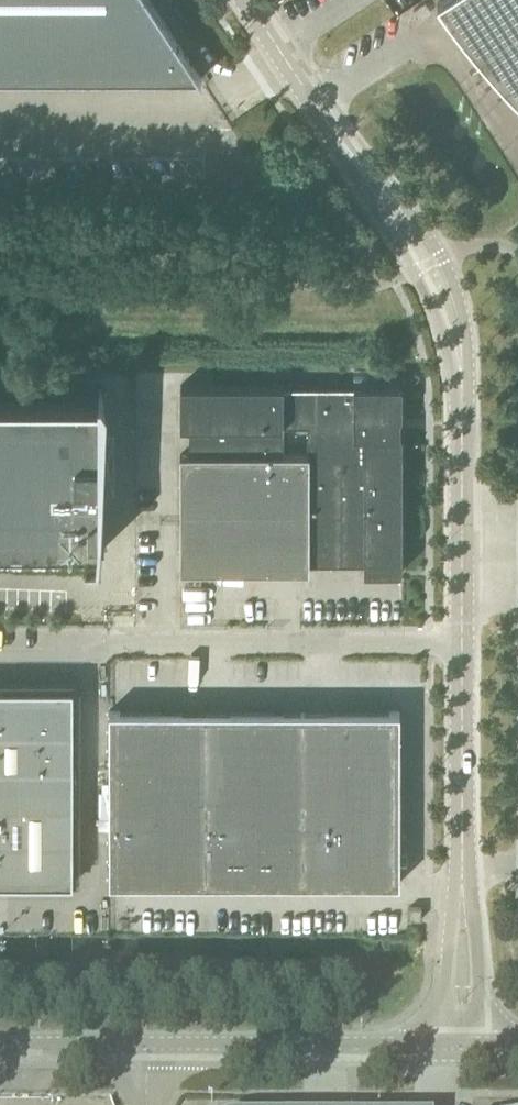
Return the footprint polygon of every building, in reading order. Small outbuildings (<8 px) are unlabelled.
[(200,76),(150,0),(0,0),(0,76),(200,76)] [(438,1),(448,15),(457,28),(467,41),(478,53),(488,66),(499,78),(510,90),(517,98),(517,0),(440,0),(438,1)] [(298,201),(298,190),(286,189),(286,201),(298,201)] [(401,415),(402,415),(402,385),(354,385),(284,386),(284,384),(181,384),(181,425),(190,425),(190,454),(181,453),(181,570),(310,570),(310,563),(365,563),(365,570),(402,570),(402,433),(401,433),(401,415)] [(87,543),(99,543),(99,550),(102,550),(102,388),(99,388),(99,395),(68,395),(68,391),(0,391),(0,548),(87,547),(87,543)] [(9,882),(73,882),(73,881),(74,881),(74,808),(74,785),(74,712),(74,687),(73,687),(73,686),(0,686),(0,882),(9,882)] [(400,882),(400,710),(110,710),(110,817),(110,882),(400,882)] [(422,918),(422,907),(410,906),(410,918),(422,918)]
